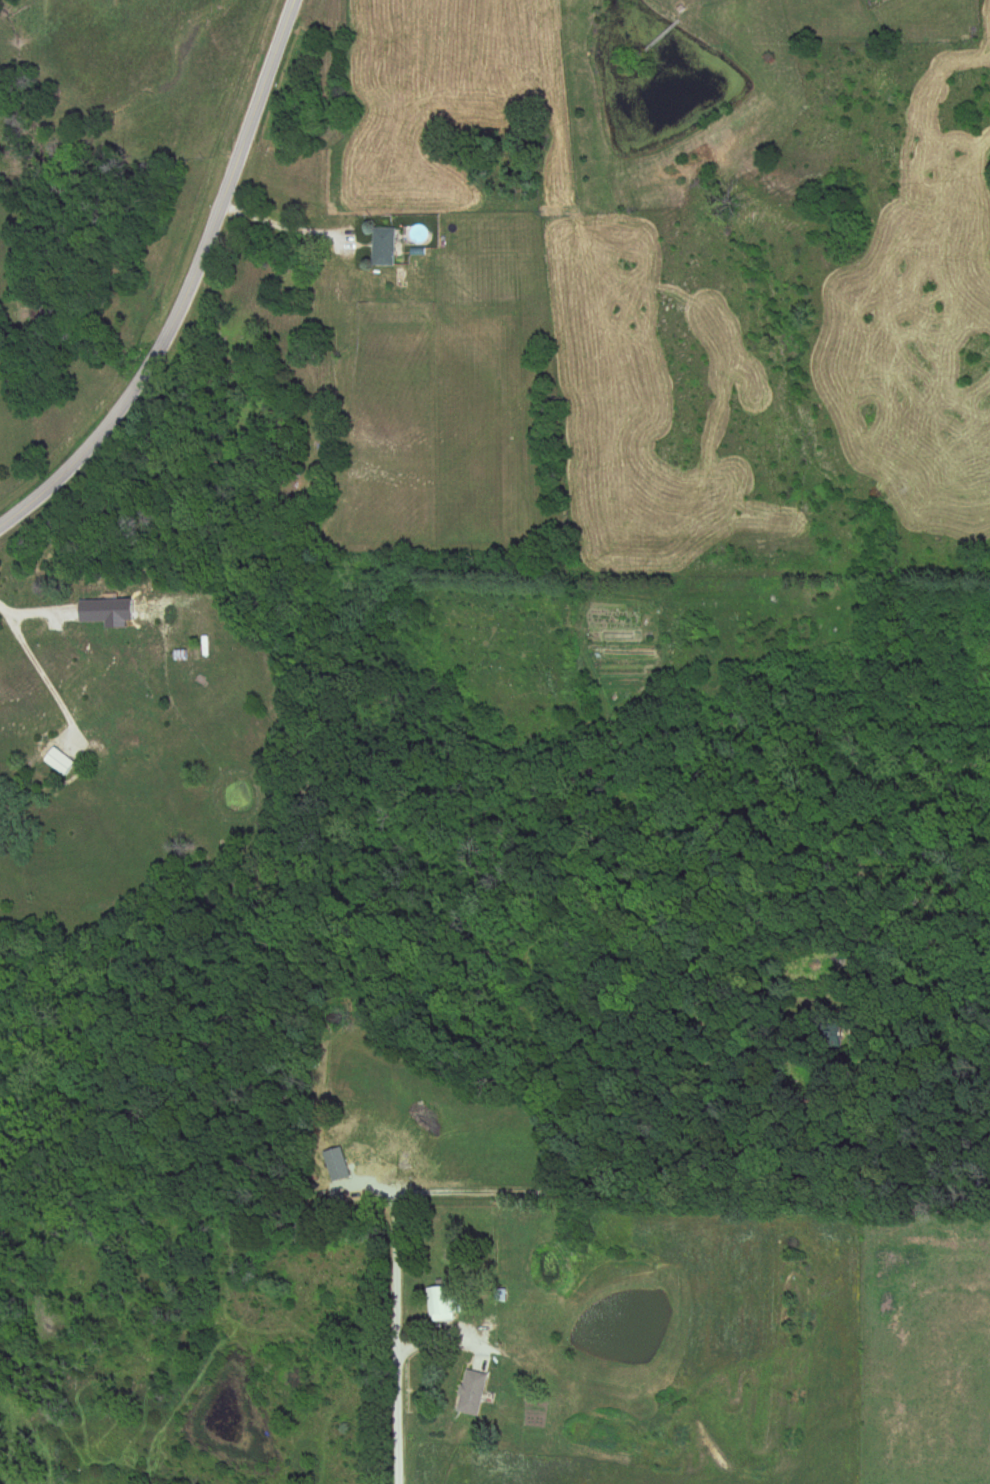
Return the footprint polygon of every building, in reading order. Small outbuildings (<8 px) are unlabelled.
[(394,230),(373,230),(373,268),(394,268),(394,230)] [(188,652),(176,654),(177,663),(189,661),(188,652)] [(65,778),(74,764),(53,749),(43,762),(65,778)] [(843,1049),(843,1029),(822,1029),(822,1049),(843,1049)] [(333,1183),(350,1179),(342,1149),(325,1154),(333,1183)] [(454,1295),(454,1286),(428,1287),(429,1314),(462,1313),(462,1295),(454,1295)] [(456,1411),(479,1416),(490,1375),(467,1369),(456,1411)]
